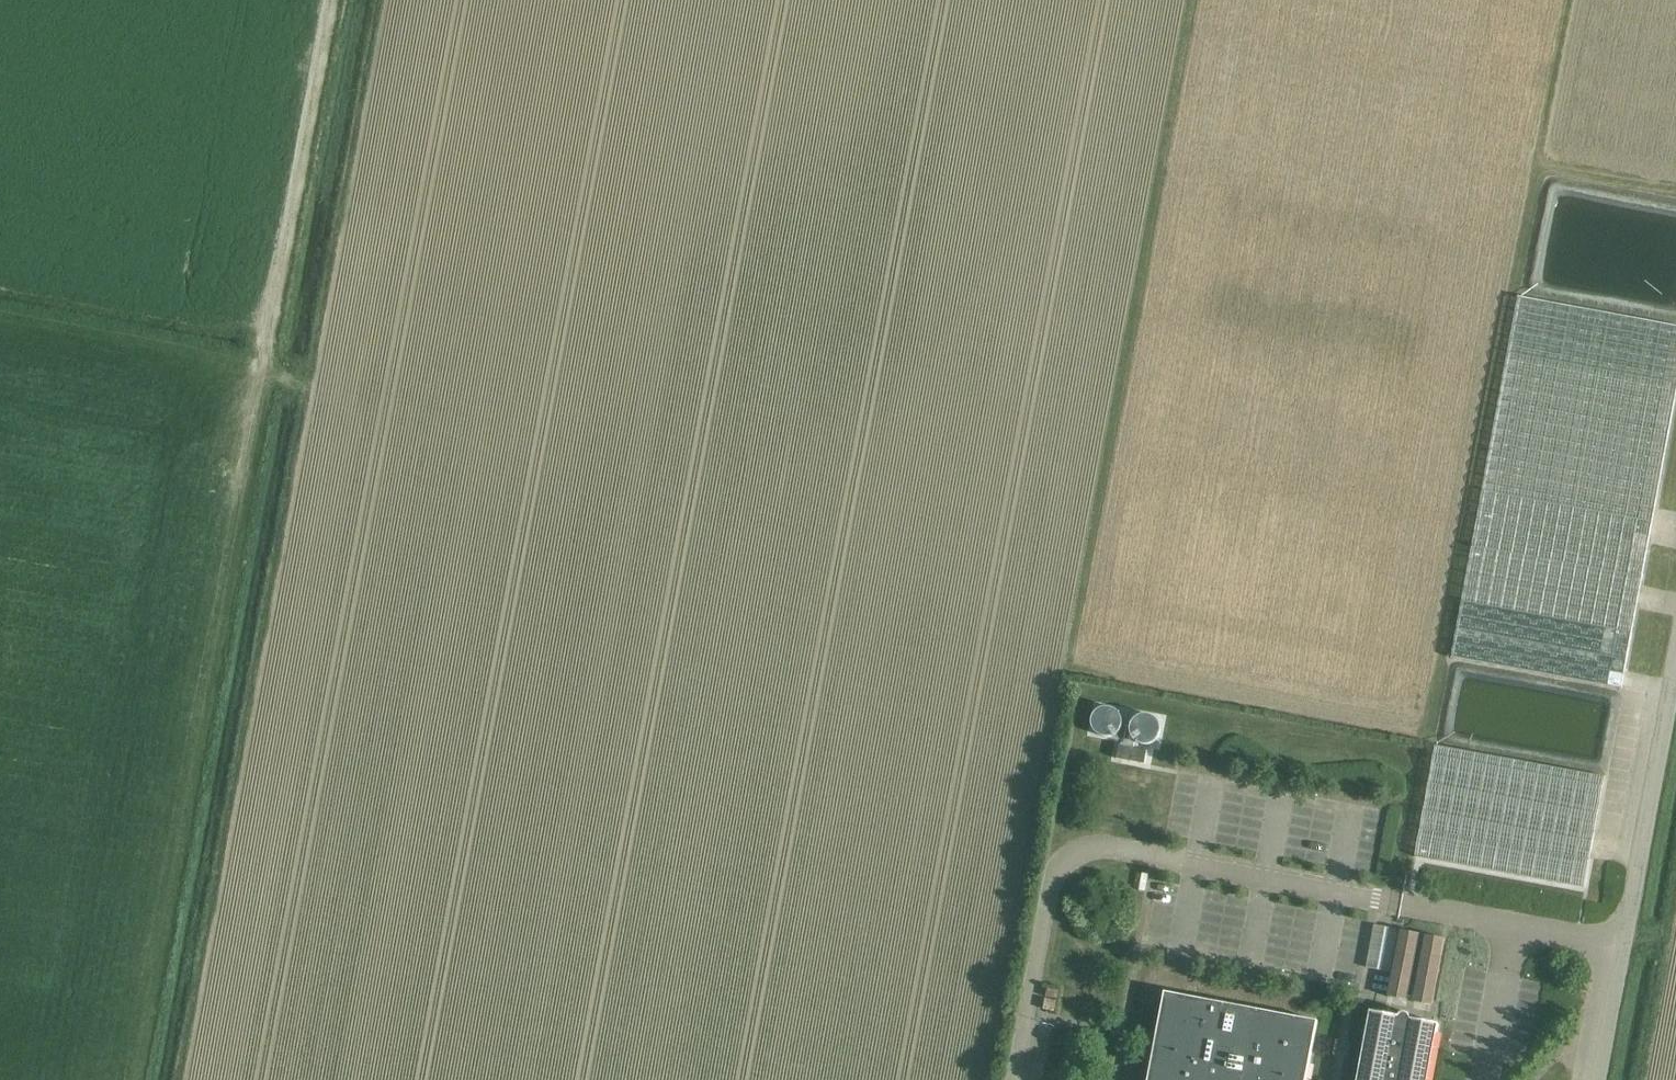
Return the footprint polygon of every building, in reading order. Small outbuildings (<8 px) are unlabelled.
[(1675,404),(1675,327),(1518,299),(1452,659),(1624,690),(1675,404)] [(1111,701),(1085,703),(1088,744),(1114,742),(1111,701)] [(1148,751),(1119,746),(1117,759),(1146,764),(1148,751)] [(1585,889),(1606,778),(1436,746),(1415,858),(1585,889)] [(1392,973),(1400,930),(1375,925),(1367,968),(1392,973)] [(1390,998),(1407,1001),(1420,934),(1402,931),(1390,998)] [(1427,935),(1415,1003),(1432,1006),(1445,938),(1427,935)] [(1318,1021),(1166,992),(1149,1079),(1307,1079),(1318,1021)] [(1439,1024),(1412,1019),(1411,1016),(1409,1014),(1406,1012),(1403,1012),(1401,1014),(1399,1016),(1371,1011),(1358,1079),(1429,1079),(1439,1024)]
